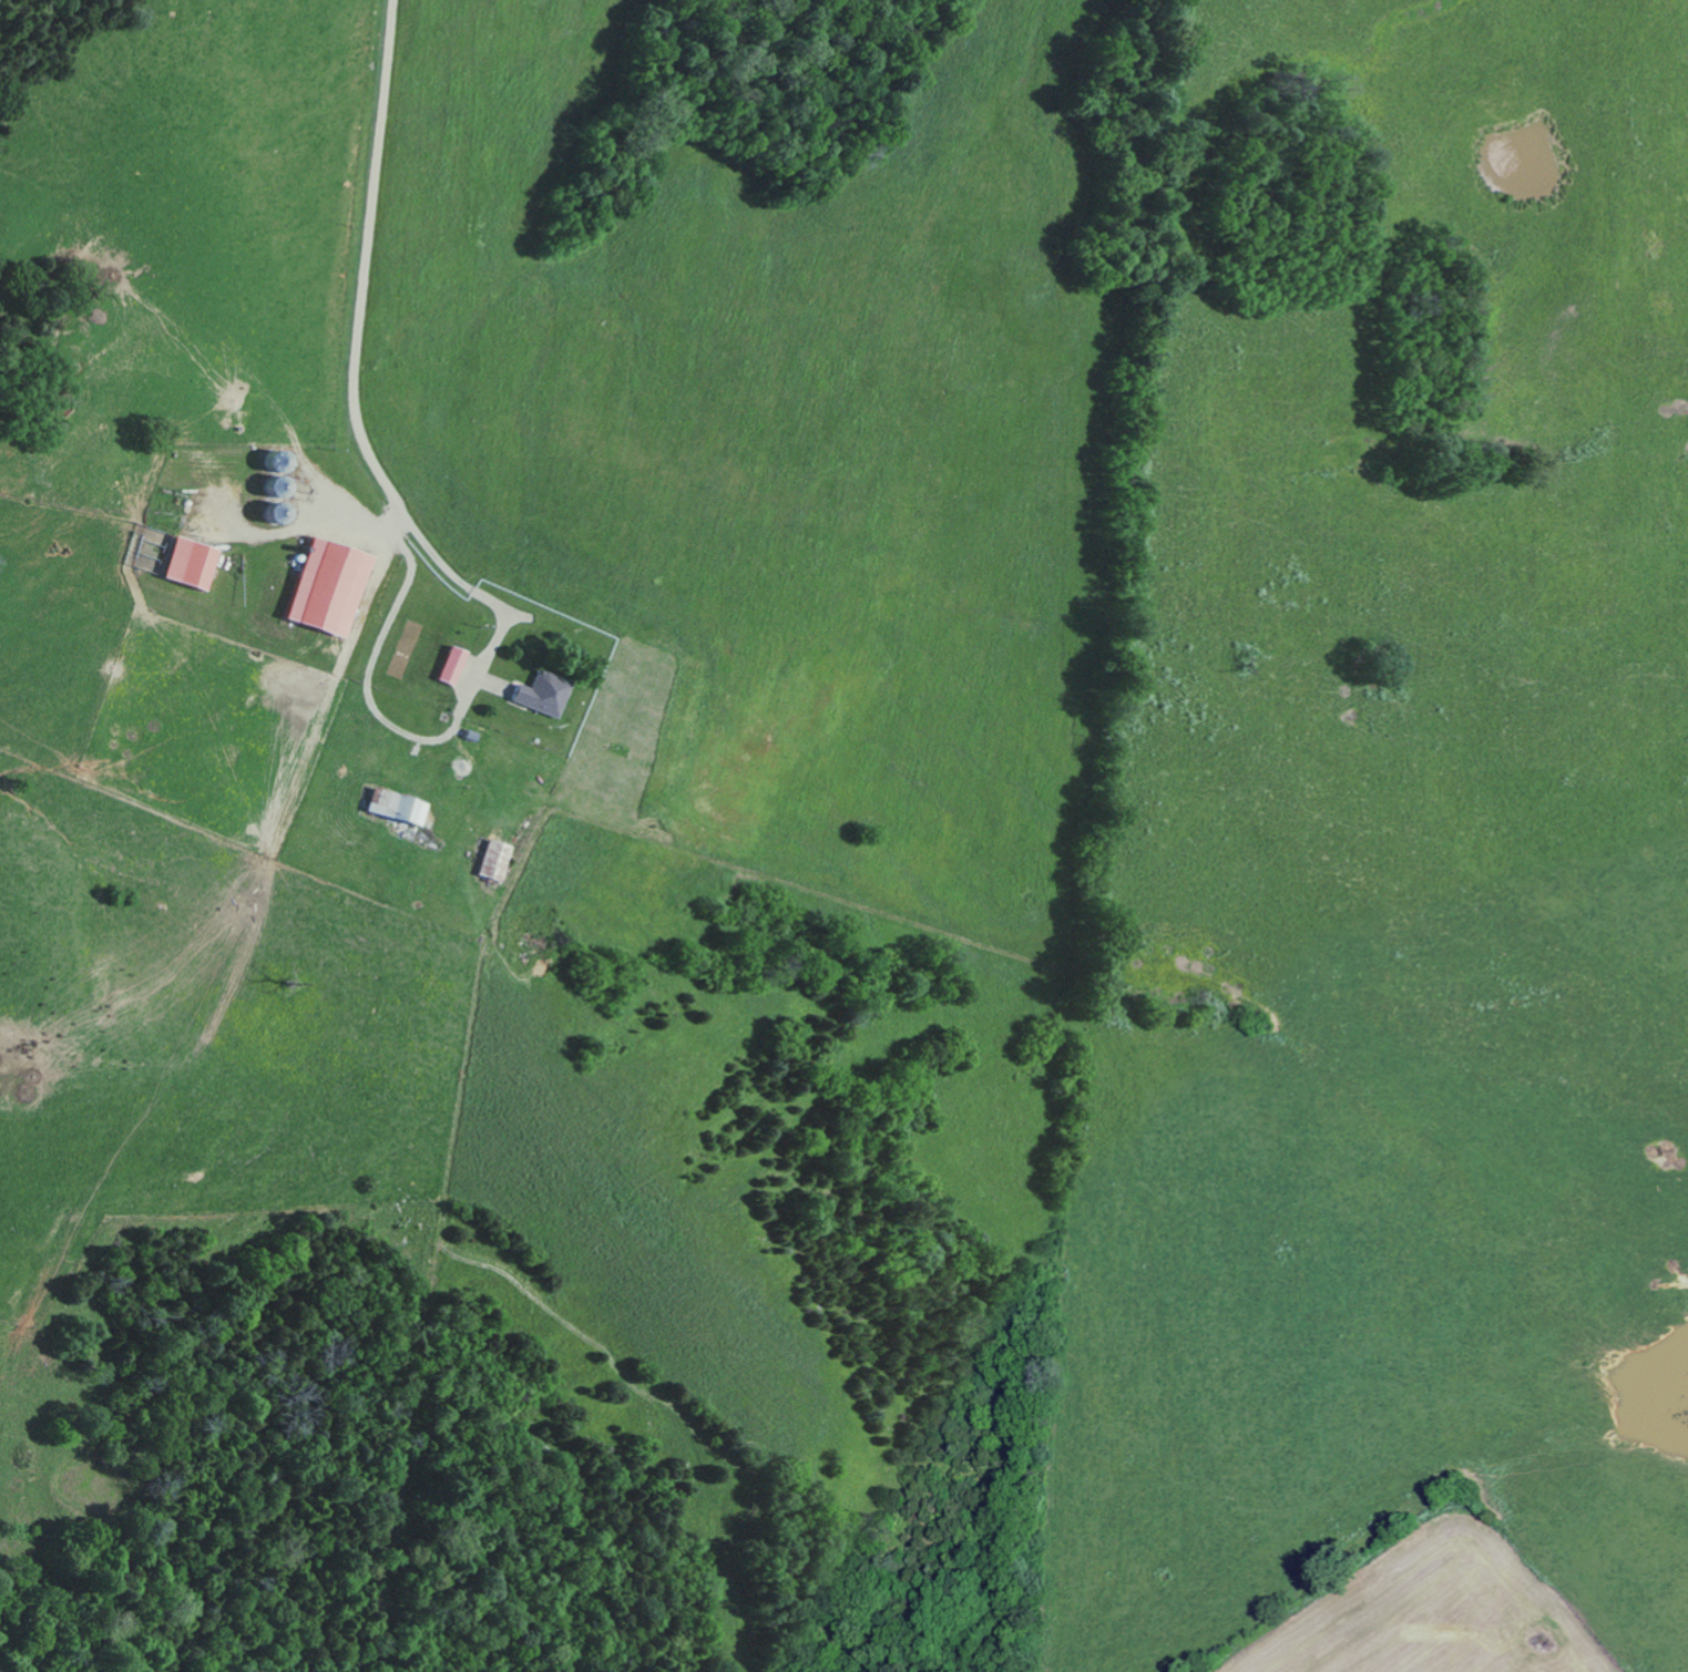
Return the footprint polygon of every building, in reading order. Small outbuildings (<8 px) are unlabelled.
[(222,549),(179,535),(166,576),(208,590),(222,549)] [(350,637),(375,554),(314,536),(289,619),(350,637)] [(440,678),(457,685),(470,652),(453,645),(440,678)] [(561,718),(574,682),(540,670),(533,688),(521,683),(514,701),(561,718)] [(369,811),(424,827),(432,803),(376,787),(369,811)] [(514,846),(490,839),(480,875),(503,882),(514,846)]
